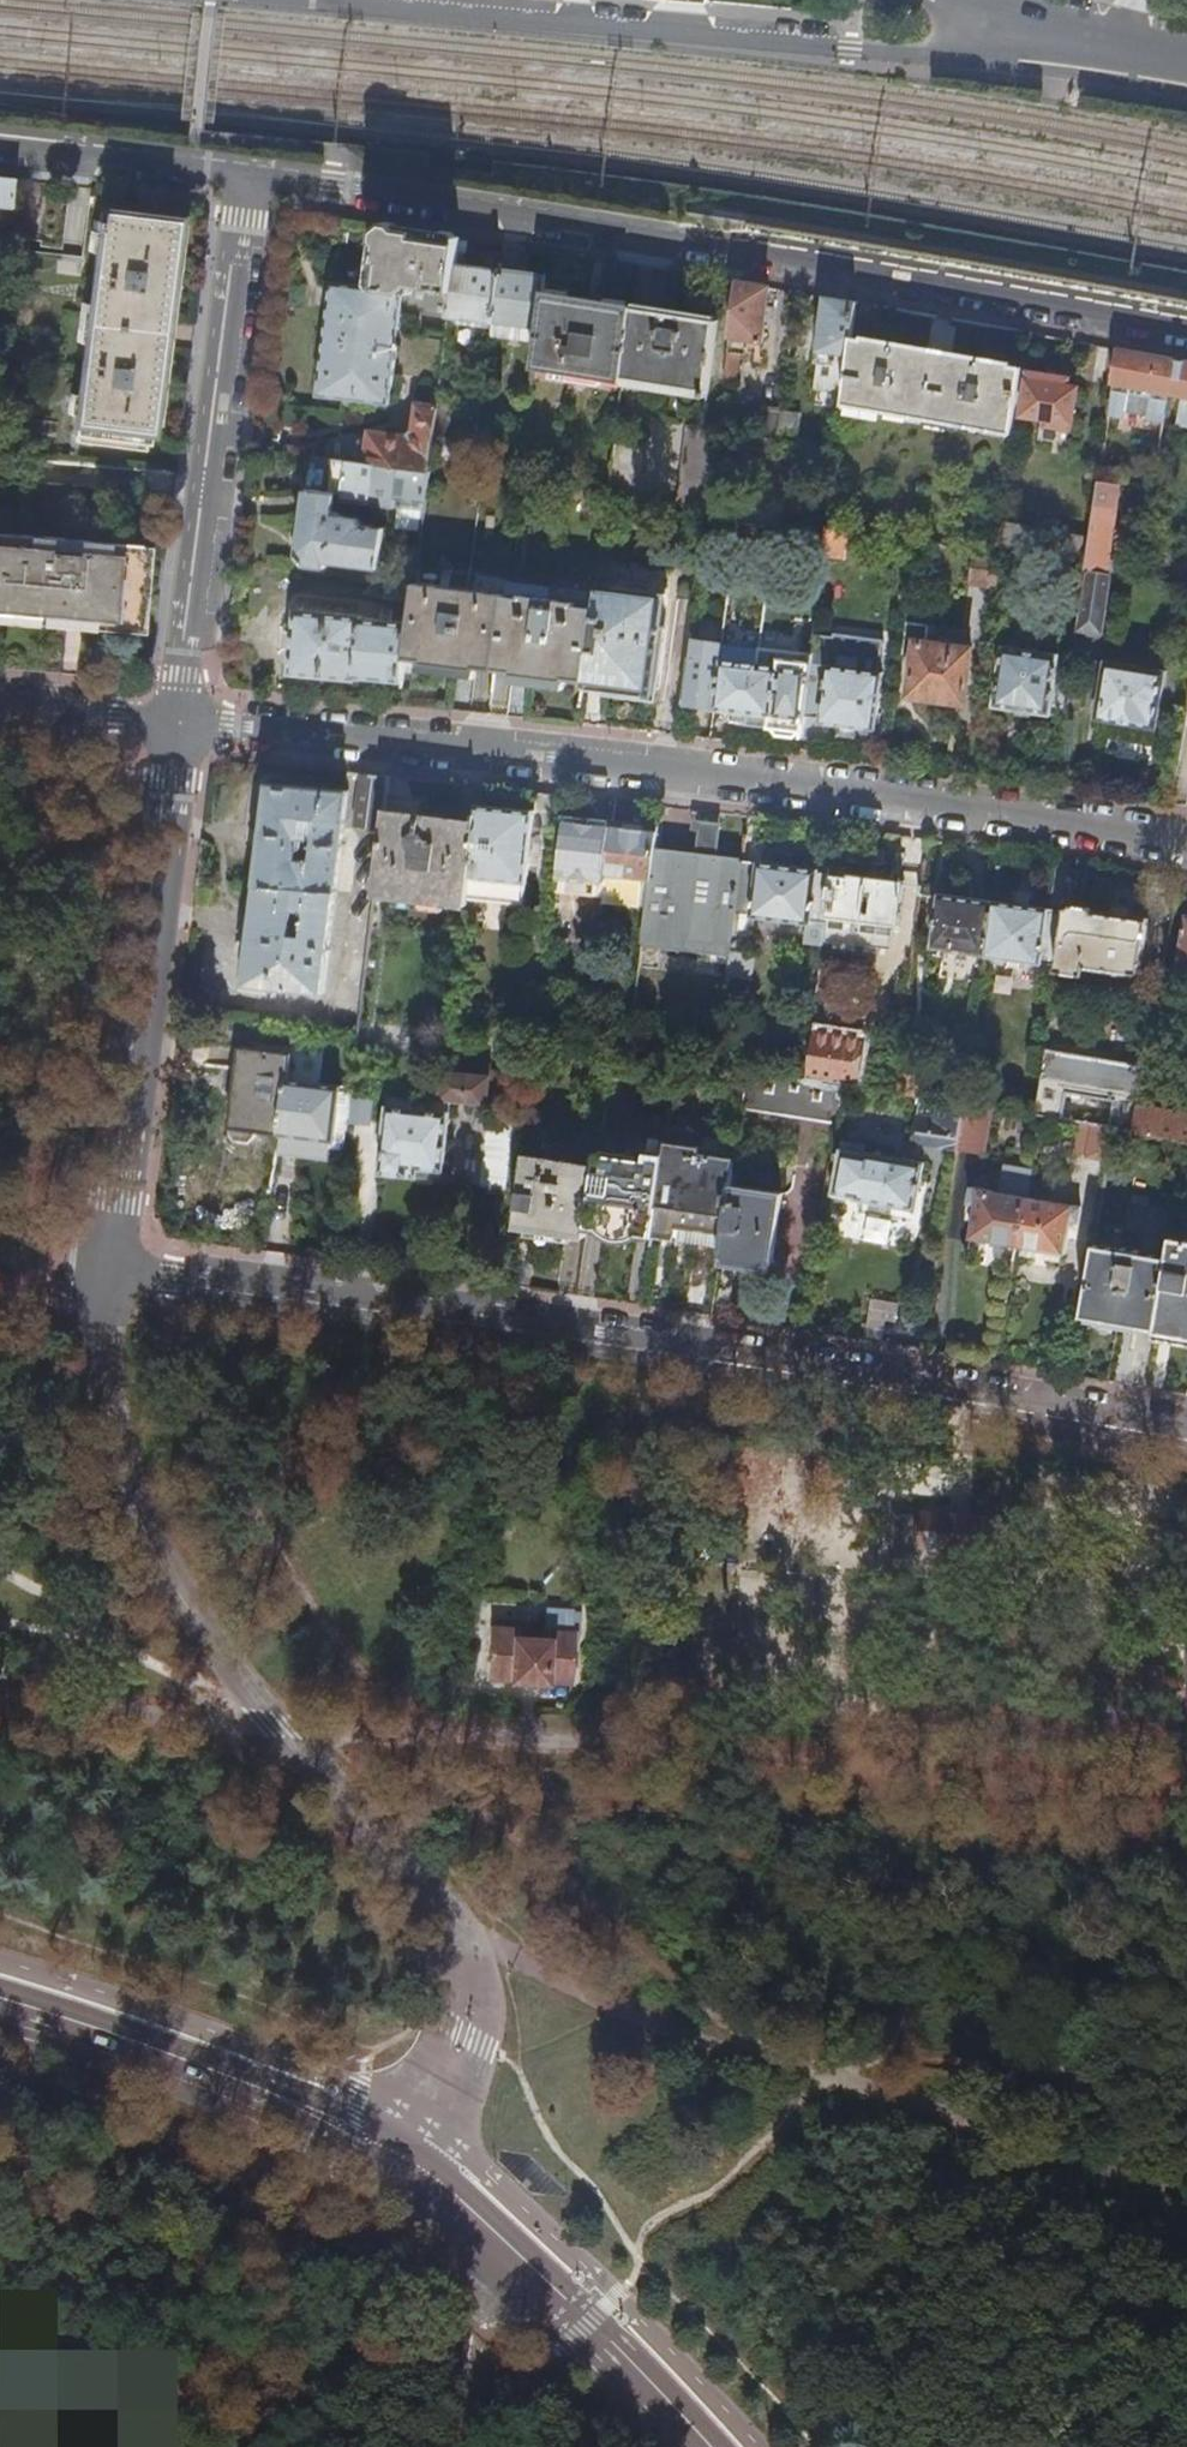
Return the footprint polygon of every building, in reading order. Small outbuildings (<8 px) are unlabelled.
[(12,178),(0,176),(0,206),(10,207),(12,178)] [(162,332),(176,221),(139,216),(101,211),(100,220),(94,219),(92,229),(100,230),(73,435),(147,444),(162,332)] [(367,290),(404,295),(452,301),(457,262),(461,237),(422,231),(376,225),(367,290)] [(539,328),(544,291),(546,274),(520,271),(522,246),(504,243),(502,268),(494,321),(539,328)] [(450,315),(494,321),(502,268),(457,262),(452,301),(450,315)] [(765,340),(772,287),(741,282),(728,379),(738,381),(741,365),(746,359),(744,354),(749,349),(751,338),(765,340)] [(402,344),(398,343),(404,295),(367,290),(334,285),(320,394),(391,403),(398,348),(401,348),(402,344)] [(534,368),(624,382),(624,378),(633,306),(544,291),(539,328),(534,368)] [(847,394),(854,337),(859,302),(827,296),(819,362),(820,363),(817,389),(847,394)] [(709,398),(719,319),(633,306),(624,378),(705,391),(704,397),(709,398)] [(448,333),(450,324),(423,320),(421,329),(448,333)] [(399,374),(442,380),(447,341),(404,335),(399,374)] [(847,394),(846,403),(929,418),(938,352),(854,337),(847,394)] [(1166,425),(1170,396),(1186,399),(1182,422),(1186,423),(1186,362),(1120,349),(1110,419),(1122,421),(1127,418),(1128,413),(1148,417),(1154,423),(1166,425)] [(929,418),(1014,433),(1023,368),(938,352),(929,418)] [(1070,379),(1030,373),(1024,415),(1049,420),(1048,426),(1072,430),(1078,389),(1069,388),(1070,379)] [(436,432),(451,434),(455,405),(439,403),(439,408),(436,432)] [(335,459),(431,471),(436,432),(439,408),(422,405),(419,407),(416,432),(409,437),(372,432),(371,443),(338,439),(335,459)] [(784,412),(785,409),(766,407),(762,438),(781,441),(784,412)] [(781,441),(799,444),(802,414),(784,412),(781,441)] [(396,500),(426,504),(431,471),(335,459),(319,457),(315,489),(308,488),(299,555),(308,565),(329,568),(330,563),(380,569),(386,528),(362,525),(362,521),(361,519),(358,516),(336,513),(338,492),(345,493),(344,499),(395,506),(396,500)] [(1089,568),(1110,572),(1117,520),(1121,489),(1100,486),(1094,536),(1089,568)] [(1004,554),(1089,570),(1089,568),(1094,536),(1000,521),(996,553),(1004,554)] [(831,527),(827,556),(850,559),(853,531),(831,527)] [(60,625),(142,632),(149,545),(137,544),(76,539),(0,533),(0,620),(60,625)] [(971,583),(999,587),(1004,554),(996,553),(976,550),(971,583)] [(1089,570),(1080,630),(1102,633),(1111,572),(1110,572),(1089,568),(1089,570)] [(412,586),(380,581),(377,597),(410,602),(412,586)] [(497,669),(497,668),(506,596),(416,584),(411,623),(407,657),(423,659),(423,663),(479,670),(479,666),(497,669)] [(595,608),(586,680),(633,686),(634,682),(655,685),(666,598),(597,590),(595,608)] [(569,678),(586,680),(595,608),(577,605),(578,602),(524,595),(523,598),(506,596),(497,668),(512,670),(512,673),(568,682),(569,678)] [(404,682),(407,657),(411,623),(364,618),(364,616),(298,610),(292,673),(358,680),(358,677),(404,682)] [(908,628),(905,655),(918,656),(914,696),(968,703),(974,650),(926,643),(927,631),(908,628)] [(878,730),(878,729),(884,675),(881,675),(885,642),(834,636),(834,639),(816,636),(814,654),(807,717),(824,719),(823,723),(877,730),(878,730)] [(1053,710),(1068,713),(1076,658),(1060,656),(1061,654),(1005,646),(996,706),(1052,714),(1053,710)] [(798,738),(804,734),(807,717),(814,654),(763,648),(761,664),(723,660),(723,661),(693,657),(686,704),(717,708),(716,710),(754,715),(753,725),(773,728),(772,730),(776,730),(781,736),(798,738)] [(1108,664),(1100,663),(1094,699),(1101,701),(1098,719),(1157,729),(1167,673),(1108,663),(1108,664)] [(389,797),(391,777),(363,774),(356,827),(384,830),(389,797)] [(350,791),(270,783),(257,887),(245,985),(325,993),(350,791)] [(423,800),(389,797),(384,830),(377,894),(468,905),(472,876),(477,822),(421,816),(423,800)] [(536,810),(479,804),(477,822),(472,876),(528,882),(536,810)] [(602,907),(606,875),(612,826),(568,820),(561,873),(594,878),(590,906),(602,907)] [(649,901),(656,849),(659,825),(613,820),(612,826),(606,875),(638,879),(635,899),(649,901)] [(694,853),(715,856),(719,826),(690,822),(688,834),(696,835),(694,853)] [(736,934),(746,860),(715,856),(694,853),(656,849),(649,901),(643,944),(733,955),(736,934)] [(811,943),(826,945),(830,912),(835,874),(819,872),(820,869),(746,860),(736,934),(752,936),(754,916),(813,924),(811,943)] [(852,876),(835,874),(830,912),(847,915),(846,918),(901,925),(907,881),(852,874),(852,876)] [(934,948),(987,956),(995,902),(941,895),(934,948)] [(995,902),(987,956),(1060,966),(1068,913),(1052,911),(1051,910),(995,902)] [(1060,966),(1059,972),(1086,976),(1087,968),(1142,976),(1150,920),(1068,908),(1068,913),(1060,966)] [(1186,969),(1186,921),(1179,967),(1186,969)] [(864,1038),(815,1030),(809,1079),(848,1085),(858,1087),(864,1038)] [(258,1131),(282,1134),(288,1080),(292,1054),(241,1047),(231,1127),(233,1128),(233,1133),(237,1140),(250,1142),(257,1136),(258,1131)] [(1086,1058),(1047,1051),(1037,1116),(1046,1117),(1079,1123),(1096,1125),(1117,1129),(1137,1132),(1148,1068),(1086,1058)] [(442,1098),(533,1108),(536,1075),(491,1070),(492,1064),(470,1062),(469,1075),(445,1072),(442,1098)] [(848,1085),(809,1079),(751,1069),(746,1107),(841,1123),(848,1085)] [(934,1077),(900,1071),(897,1093),(923,1098),(930,1099),(934,1077)] [(282,1134),(346,1143),(349,1116),(353,1090),(353,1088),(288,1080),(282,1134)] [(353,1090),(349,1116),(353,1122),(367,1124),(372,1120),(375,1092),(353,1090)] [(930,1099),(923,1098),(916,1142),(960,1149),(968,1105),(967,1105),(930,1099)] [(452,1112),(389,1105),(382,1173),(410,1176),(412,1167),(446,1170),(452,1112)] [(986,1153),(994,1109),(992,1109),(968,1105),(960,1149),(986,1153)] [(1156,1135),(1186,1140),(1186,1112),(1161,1108),(1156,1135)] [(1074,1151),(1091,1153),(1096,1125),(1079,1123),(1074,1151)] [(1096,1125),(1091,1153),(1090,1157),(1111,1160),(1117,1129),(1096,1125)] [(654,1236),(724,1246),(733,1185),(737,1158),(702,1153),(703,1147),(668,1142),(666,1154),(654,1236)] [(845,1149),(865,1153),(866,1146),(846,1142),(845,1149)] [(845,1149),(843,1149),(835,1193),(857,1197),(857,1199),(918,1207),(927,1162),(867,1151),(867,1153),(865,1153),(845,1149)] [(633,1241),(636,1240),(640,1237),(641,1235),(654,1236),(666,1154),(648,1151),(646,1159),(600,1152),(598,1164),(589,1226),(602,1228),(602,1230),(605,1234),(610,1237),(615,1240),(620,1241),(626,1242),(633,1241)] [(518,1226),(588,1236),(589,1226),(598,1164),(527,1154),(518,1226)] [(1020,1246),(1029,1197),(1034,1170),(1005,1164),(1000,1192),(974,1187),(972,1203),(979,1204),(973,1237),(1020,1246)] [(786,1193),(734,1185),(724,1256),(776,1264),(786,1193)] [(1083,1207),(1032,1197),(1029,1197),(1020,1246),(1068,1255),(1074,1221),(1080,1222),(1083,1207)] [(1175,1238),(1172,1257),(1159,1329),(1186,1333),(1186,1240),(1175,1238)] [(1126,1249),(1097,1243),(1085,1315),(1159,1329),(1172,1257),(1144,1252),(1144,1250),(1127,1246),(1126,1249)] [(911,1577),(984,1585),(985,1582),(1011,1585),(1018,1525),(991,1522),(992,1519),(920,1510),(918,1513),(892,1511),(886,1571),(912,1574),(911,1577)] [(485,1677),(547,1683),(548,1681),(569,1682),(570,1633),(567,1630),(568,1612),(545,1610),(544,1629),(487,1627),(485,1677)]
